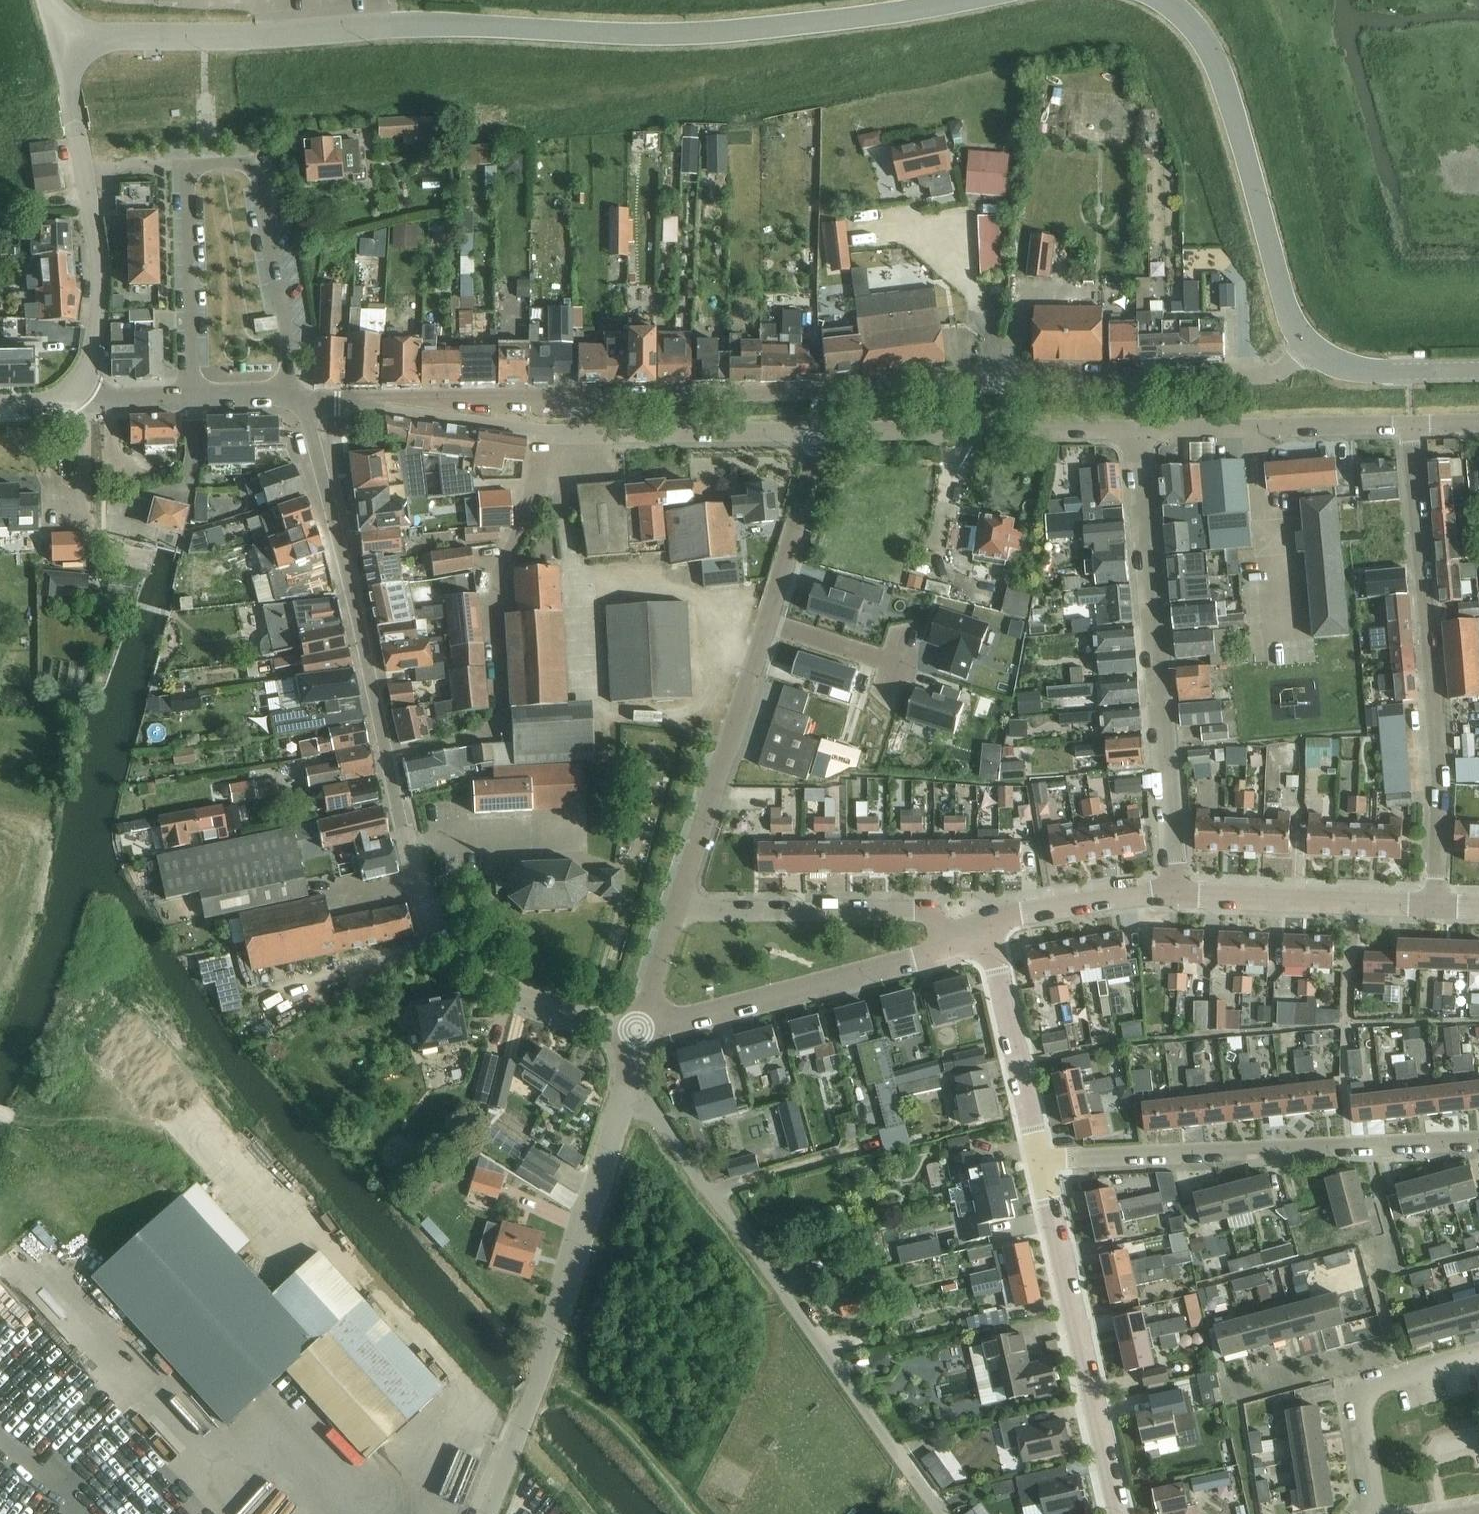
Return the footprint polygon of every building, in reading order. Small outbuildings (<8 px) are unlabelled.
[(416,146),(444,144),(443,129),(432,129),(431,119),(376,122),(377,140),(415,138),(416,146)] [(961,121),(949,124),(951,136),(952,135),(960,134),(961,134),(963,129),(961,121)] [(683,127),(682,137),(696,137),(697,127),(683,127)] [(882,131),(859,136),(862,148),(885,143),(882,131)] [(644,132),(632,132),(632,144),(639,144),(645,138),(644,132)] [(960,134),(952,135),(954,145),(962,144),(960,134)] [(682,137),(682,156),(696,156),(696,137),(682,137)] [(706,138),(706,151),(714,151),(714,175),(725,175),(725,138),(706,138)] [(339,140),(303,143),(306,184),(342,181),(341,176),(348,175),(348,177),(357,177),(354,141),(339,142),(339,140)] [(932,199),(954,194),(949,170),(950,169),(944,140),(894,150),(900,180),(921,176),(922,184),(926,186),(929,185),(932,199)] [(32,167),(57,164),(53,142),(29,145),(32,167)] [(492,143),(467,144),(468,164),(493,163),(492,143)] [(1152,150),(1142,150),(1142,162),(1152,161),(1152,150)] [(522,152),(506,152),(506,170),(516,170),(522,163),(522,152)] [(1004,194),(1007,158),(970,155),(968,191),(1004,194)] [(35,169),(38,193),(60,190),(57,166),(35,169)] [(130,287),(159,287),(157,214),(156,214),(155,185),(119,186),(120,217),(127,216),(130,287)] [(321,203),(321,214),(333,214),(333,203),(321,203)] [(626,209),(611,208),(610,232),(610,237),(628,237),(629,209),(626,209)] [(1033,239),(1028,275),(1055,278),(1057,263),(1082,266),(1086,235),(1085,235),(1087,213),(1060,209),(1054,242),(1033,239)] [(473,212),(460,212),(460,234),(473,234),(473,212)] [(979,216),(979,217),(981,277),(1001,276),(998,216),(979,216)] [(663,218),(662,244),(676,244),(677,218),(663,218)] [(843,220),(826,222),(829,246),(845,244),(843,220)] [(31,256),(39,256),(40,262),(48,262),(48,256),(71,255),(70,222),(39,224),(31,224),(31,256)] [(391,226),(390,247),(414,248),(415,227),(391,226)] [(356,232),(356,248),(370,248),(371,232),(356,232)] [(28,293),(37,292),(74,289),(72,254),(71,255),(48,256),(48,262),(40,262),(41,277),(26,278),(28,293)] [(473,259),(459,259),(459,298),(460,323),(460,335),(472,335),(473,259)] [(1220,275),(1212,275),(1212,284),(1220,283),(1220,275)] [(1173,314),(1184,313),(1184,283),(1183,283),(1183,277),(1173,277),(1173,314)] [(1137,311),(1150,311),(1150,303),(1150,280),(1137,280),(1137,311)] [(528,281),(518,281),(517,298),(528,298),(528,281)] [(1184,283),(1184,313),(1198,313),(1198,283),(1184,283)] [(320,287),(319,339),(314,339),(312,389),(343,388),(346,340),(333,340),(334,327),(336,327),(339,322),(340,286),(320,287)] [(1221,308),(1235,308),(1235,286),(1220,286),(1221,308)] [(349,301),(345,388),(376,387),(379,335),(382,335),(384,305),(369,305),(368,311),(358,311),(359,301),(361,301),(361,288),(352,288),(351,301),(349,301)] [(38,306),(29,307),(24,307),(25,315),(25,321),(38,322),(75,322),(80,294),(74,290),(74,289),(37,292),(38,306)] [(856,328),(861,373),(942,362),(936,310),(935,310),(933,289),(853,299),(856,319),(855,319),(856,328)] [(123,296),(112,297),(112,310),(123,310),(123,296)] [(453,298),(450,298),(450,323),(460,323),(459,298),(458,298),(453,298)] [(1138,339),(1139,360),(1163,360),(1162,328),(1166,327),(1166,323),(1163,323),(1163,303),(1150,303),(1150,311),(1150,315),(1151,328),(1148,328),(1148,339),(1138,339)] [(1035,308),(1034,361),(1102,362),(1102,308),(1035,308)] [(527,344),(526,384),(551,384),(551,373),(570,374),(570,329),(570,309),(547,309),(547,310),(548,344),(538,344),(538,327),(527,327),(527,344)] [(571,309),(570,309),(570,329),(582,329),(582,309),(571,309)] [(137,381),(139,381),(163,381),(161,334),(155,334),(154,311),(129,312),(129,325),(135,325),(136,350),(111,351),(112,378),(137,378),(137,381)] [(779,347),(780,382),(794,382),(794,376),(793,312),(781,312),(781,336),(788,336),(788,347),(779,347)] [(793,312),(794,376),(819,375),(819,350),(807,350),(807,347),(806,347),(800,347),(799,312),(793,312)] [(1111,361),(1139,360),(1138,339),(1148,339),(1148,328),(1151,328),(1150,315),(1138,315),(1138,324),(1110,325),(1111,361)] [(253,322),(255,333),(275,330),(274,319),(253,322)] [(1199,326),(1200,359),(1224,358),(1223,321),(1203,322),(1204,326),(1199,326)] [(1162,328),(1163,360),(1181,359),(1180,327),(1185,327),(1185,322),(1166,323),(1166,327),(1162,328)] [(1180,327),(1181,359),(1200,359),(1199,326),(1204,326),(1203,322),(1185,322),(1185,327),(1180,327)] [(775,324),(761,324),(761,335),(775,335),(775,324)] [(626,336),(625,383),(652,383),(652,326),(626,325),(626,336)] [(421,342),(420,386),(459,385),(458,350),(444,350),(444,346),(435,346),(435,328),(421,328),(421,342)] [(820,333),(824,376),(824,377),(860,372),(860,374),(861,373),(856,328),(820,333)] [(382,342),(380,387),(420,386),(421,342),(418,342),(418,339),(407,338),(407,342),(400,342),(400,331),(388,331),(387,343),(382,342)] [(673,335),(657,335),(657,382),(673,382),(673,335)] [(689,335),(673,335),(673,382),(690,382),(689,362),(689,354),(689,335)] [(577,361),(577,384),(604,383),(625,383),(626,336),(602,336),(602,348),(578,347),(577,361)] [(728,354),(728,382),(760,382),(759,347),(759,344),(740,344),(740,336),(727,336),(728,354)] [(11,386),(11,384),(32,383),(32,386),(34,386),(33,350),(25,342),(0,343),(0,387),(11,386)] [(690,383),(728,382),(728,354),(716,354),(716,343),(695,343),(695,362),(689,362),(690,382),(690,383)] [(496,344),(497,385),(526,384),(527,344),(496,344)] [(759,347),(760,382),(760,383),(780,382),(779,347),(759,347)] [(458,350),(459,385),(494,385),(494,349),(458,350)] [(130,418),(130,443),(130,445),(144,445),(144,449),(175,448),(174,416),(130,418)] [(207,467),(243,466),(242,419),(206,419),(207,467)] [(242,419),(243,466),(254,466),(253,447),(278,447),(277,420),(248,421),(248,419),(242,419)] [(384,419),(387,440),(406,444),(405,450),(428,452),(431,427),(409,424),(409,422),(386,419),(384,419)] [(431,427),(428,452),(428,454),(461,459),(460,464),(461,464),(460,473),(470,474),(473,475),(472,471),(472,470),(472,468),(472,465),(478,433),(431,426),(431,427)] [(472,468),(500,472),(502,462),(521,463),(523,440),(478,433),(472,465),(472,468)] [(1192,447),(1191,466),(1213,465),(1217,464),(1218,448),(1192,447)] [(348,456),(351,482),(408,474),(405,455),(402,455),(402,453),(348,456)] [(435,472),(431,500),(472,495),(471,475),(473,475),(470,474),(460,473),(461,464),(460,464),(461,459),(428,454),(428,455),(402,453),(402,455),(405,455),(408,474),(435,472)] [(849,461),(849,472),(861,472),(861,462),(849,461)] [(1428,463),(1431,490),(1463,487),(1463,479),(1461,461),(1449,462),(1449,461),(1428,463)] [(1187,524),(1164,526),(1166,555),(1210,551),(1213,551),(1237,550),(1239,550),(1251,549),(1244,462),(1217,464),(1213,465),(1218,517),(1186,519),(1187,524)] [(1369,497),(1370,503),(1399,500),(1395,462),(1362,465),(1365,491),(1371,491),(1371,496),(1369,497)] [(1268,469),(1270,492),(1305,489),(1306,501),(1336,499),(1333,463),(1268,469)] [(1099,507),(1122,505),(1118,465),(1096,467),(1097,474),(1088,475),(1090,499),(1099,498),(1099,507)] [(1159,468),(1164,526),(1187,524),(1186,519),(1218,517),(1213,465),(1191,466),(1183,467),(1183,466),(1159,468)] [(266,507),(302,495),(293,467),(256,479),(257,481),(243,485),(247,495),(261,491),(266,507)] [(351,482),(355,508),(424,501),(431,500),(435,472),(408,474),(351,482)] [(692,504),(690,484),(662,486),(662,483),(643,484),(644,488),(623,489),(623,484),(575,488),(585,559),(628,555),(628,545),(663,542),(659,507),(692,504)] [(744,526),(777,522),(773,486),(745,489),(747,505),(731,507),(730,505),(664,512),(670,565),(701,562),(703,588),(738,584),(731,520),(743,519),(744,526)] [(8,529),(8,532),(37,531),(36,497),(18,498),(18,487),(0,487),(0,529),(8,529)] [(1431,490),(1433,518),(1455,516),(1453,501),(1465,500),(1463,487),(1431,490)] [(477,495),(479,529),(497,528),(510,527),(508,493),(477,495)] [(1065,499),(1066,513),(1089,512),(1087,498),(1065,499)] [(1304,533),(1297,534),(1298,554),(1306,553),(1313,639),(1349,636),(1336,499),(1306,501),(1302,501),(1304,533)] [(304,501),(259,516),(268,540),(313,525),(304,501)] [(355,508),(358,535),(396,530),(397,532),(408,531),(407,527),(414,526),(413,517),(426,516),(424,501),(355,508)] [(149,526),(180,534),(186,511),(155,502),(149,526)] [(1067,559),(1095,557),(1094,549),(1126,546),(1124,522),(1122,522),(1121,509),(1089,512),(1066,513),(1045,515),(1046,536),(1085,533),(1087,547),(1066,549),(1067,559)] [(1433,518),(1435,533),(1435,542),(1468,539),(1467,526),(1456,527),(1455,516),(1433,518)] [(972,527),(968,551),(975,552),(974,561),(990,563),(991,558),(1007,560),(1009,548),(1018,549),(1021,533),(1012,531),(1013,522),(996,519),(995,519),(981,517),(979,529),(972,527)] [(266,540),(276,570),(323,555),(313,525),(268,540),(266,540)] [(497,528),(479,529),(464,530),(465,543),(498,541),(497,528)] [(358,535),(362,559),(362,560),(381,556),(382,560),(397,558),(397,559),(404,558),(403,545),(399,545),(397,532),(396,530),(358,535)] [(193,535),(188,554),(201,553),(200,533),(193,535)] [(82,534),(52,535),(52,563),(62,562),(83,562),(82,534)] [(1435,542),(1438,567),(1471,565),(1471,564),(1461,564),(1460,552),(1469,551),(1468,539),(1435,542)] [(1097,586),(1129,583),(1126,546),(1094,549),(1095,557),(1095,563),(1088,564),(1089,575),(1096,575),(1097,586)] [(429,556),(431,572),(432,577),(471,570),(468,550),(429,555),(429,556)] [(1237,550),(1213,551),(1214,564),(1240,562),(1239,550),(1237,550)] [(259,604),(274,602),(334,597),(323,555),(276,570),(266,574),(266,570),(250,575),(259,604)] [(1207,555),(1167,558),(1169,581),(1209,577),(1209,578),(1212,578),(1212,577),(1211,570),(1208,570),(1207,555)] [(362,560),(367,589),(407,584),(412,583),(412,579),(400,581),(397,559),(397,558),(382,560),(381,556),(362,560)] [(424,573),(431,572),(429,556),(422,557),(424,573)] [(261,559),(247,563),(250,574),(264,570),(261,559)] [(1475,564),(1471,565),(1438,567),(1441,604),(1463,602),(1461,581),(1477,579),(1475,564)] [(1405,570),(1366,573),(1369,599),(1386,598),(1409,596),(1406,569),(1405,570)] [(505,616),(512,743),(571,741),(593,741),(591,704),(566,705),(561,613),(559,613),(557,570),(514,572),(516,615),(505,616)] [(41,597),(46,598),(50,572),(44,572),(41,597)] [(50,572),(46,598),(53,598),(55,586),(63,586),(63,588),(90,590),(92,576),(50,572)] [(911,574),(908,586),(921,589),(924,578),(911,574)] [(817,587),(809,613),(858,627),(866,602),(881,606),(886,590),(839,577),(835,592),(817,587)] [(1169,581),(1171,603),(1203,600),(1204,604),(1217,603),(1225,603),(1224,590),(1210,592),(1209,578),(1209,577),(1169,581)] [(1065,578),(1065,591),(1082,591),(1082,578),(1065,578)] [(376,628),(425,621),(433,620),(431,609),(421,610),(422,613),(414,614),(407,584),(367,589),(376,628)] [(1009,584),(1002,612),(1002,614),(1024,620),(1032,591),(1009,584)] [(1100,626),(1132,623),(1129,587),(1097,589),(1097,590),(1070,592),(1067,594),(1065,596),(1065,599),(1066,602),(1068,604),(1071,605),(1080,604),(1081,605),(1090,604),(1090,600),(1097,599),(1100,626)] [(445,599),(450,649),(482,646),(476,596),(445,599)] [(1409,596),(1386,598),(1388,623),(1411,621),(1409,596)] [(191,598),(179,599),(180,611),(193,610),(191,598)] [(262,607),(268,635),(264,638),(261,641),(261,643),(341,629),(335,601),(262,607)] [(1171,607),(1173,630),(1219,626),(1219,630),(1244,628),(1243,615),(1218,617),(1217,603),(1204,604),(1171,607)] [(606,607),(608,655),(688,651),(685,604),(606,607)] [(1478,617),(1478,607),(1478,605),(1459,606),(1460,618),(1478,617)] [(941,610),(929,643),(946,648),(939,669),(967,679),(974,658),(977,659),(988,627),(941,610)] [(1073,621),(1074,634),(1090,633),(1089,620),(1073,621)] [(1448,700),(1478,698),(1478,622),(1478,620),(1442,623),(1448,700)] [(425,621),(376,628),(377,632),(379,646),(379,647),(417,641),(426,640),(424,631),(425,631),(425,621)] [(1012,621),(1008,637),(1020,640),(1024,624),(1012,621)] [(1370,650),(1391,648),(1413,646),(1411,621),(1388,623),(1389,627),(1368,629),(1370,650)] [(262,657),(274,654),(300,648),(302,654),(303,658),(346,649),(341,629),(261,643),(260,643),(260,646),(261,652),(262,657)] [(1099,676),(1137,673),(1133,629),(1094,632),(1096,647),(1087,648),(1088,664),(1098,663),(1099,676)] [(1174,635),(1176,659),(1210,656),(1211,665),(1231,664),(1228,630),(1214,631),(1214,632),(1174,635)] [(379,647),(385,674),(413,670),(414,679),(416,679),(416,683),(445,680),(444,663),(436,664),(430,665),(426,640),(417,641),(379,647)] [(452,703),(451,703),(453,714),(486,710),(482,646),(450,649),(452,672),(449,673),(452,703)] [(1413,646),(1391,648),(1393,675),(1416,673),(1413,646)] [(300,665),(303,678),(303,679),(351,671),(346,649),(303,658),(302,654),(272,660),(274,671),(300,665)] [(608,655),(610,703),(690,699),(688,651),(608,655)] [(808,653),(800,680),(854,698),(862,671),(835,662),(808,653)] [(256,663),(246,664),(248,677),(258,676),(256,663)] [(1177,669),(1180,700),(1212,698),(1209,666),(1177,669)] [(1070,670),(1072,687),(1084,686),(1082,669),(1070,670)] [(273,738),(362,723),(351,671),(303,679),(303,678),(295,679),(300,710),(270,715),(273,738)] [(1393,675),(1378,677),(1379,692),(1395,690),(1396,702),(1418,700),(1416,673),(1393,675)] [(1099,707),(1139,704),(1137,681),(1084,686),(1072,687),(1047,689),(1048,700),(1098,695),(1099,707)] [(391,708),(400,707),(414,705),(411,685),(387,687),(391,708)] [(183,687),(171,688),(172,695),(184,694),(183,687)] [(917,690),(907,720),(955,735),(965,705),(959,703),(962,693),(944,687),(941,697),(917,690)] [(784,688),(781,699),(806,706),(809,696),(784,688)] [(1040,690),(1017,692),(1019,712),(1042,710),(1040,690)] [(171,713),(201,710),(199,693),(184,694),(172,695),(169,695),(171,713)] [(778,710),(802,717),(806,706),(781,699),(778,710)] [(1180,706),(1182,727),(1221,723),(1219,702),(1180,706)] [(445,715),(453,714),(451,703),(433,705),(435,721),(446,719),(445,715)] [(1378,710),(1378,718),(1404,716),(1403,705),(1377,707),(1378,710)] [(391,708),(399,745),(428,741),(426,732),(431,731),(429,722),(424,723),(421,707),(401,710),(400,707),(391,708)] [(1102,735),(1142,732),(1140,709),(1059,716),(1060,727),(1101,723),(1102,735)] [(778,710),(772,729),(803,739),(809,720),(802,717),(778,710)] [(1378,710),(1367,711),(1368,729),(1379,728),(1378,718),(1378,710)] [(1404,716),(1378,718),(1379,728),(1379,730),(1405,727),(1404,716)] [(1010,739),(1029,737),(1027,719),(1009,721),(1010,739)] [(318,755),(367,745),(363,724),(327,730),(329,738),(300,743),(301,753),(306,752),(307,760),(318,758),(318,755)] [(1201,729),(1202,742),(1228,740),(1227,727),(1201,729)] [(1405,727),(1379,730),(1380,741),(1406,738),(1405,727)] [(772,729),(766,748),(813,762),(819,744),(803,739),(772,729)] [(1108,769),(1144,766),(1142,737),(1106,740),(1106,746),(1075,749),(1076,759),(1107,756),(1108,769)] [(1406,738),(1380,741),(1381,752),(1407,749),(1406,738)] [(1339,739),(1307,739),(1306,769),(1321,769),(1321,757),(1339,758),(1339,739)] [(489,746),(490,754),(497,755),(497,767),(594,762),(593,741),(571,741),(512,743),(499,744),(489,746)] [(473,767),(479,765),(491,763),(490,754),(489,746),(470,749),(473,767)] [(326,785),(375,776),(369,747),(335,753),(337,765),(304,772),(307,788),(326,784),(326,785)] [(194,748),(172,751),(174,765),(196,762),(194,748)] [(813,762),(766,748),(760,767),(807,782),(813,762)] [(458,751),(461,769),(473,767),(470,749),(458,751)] [(1407,749),(1381,752),(1382,763),(1408,760),(1407,749)] [(432,784),(433,784),(463,778),(461,769),(458,751),(426,757),(432,784)] [(1188,753),(1189,766),(1209,764),(1208,751),(1188,753)] [(1223,751),(1215,751),(1216,763),(1224,762),(1223,751)] [(491,763),(479,765),(480,769),(493,767),(497,767),(497,755),(490,754),(491,763)] [(402,761),(408,792),(434,787),(433,784),(432,784),(426,757),(402,761)] [(1408,760),(1382,763),(1383,774),(1409,771),(1408,760)] [(1000,781),(1027,779),(1026,761),(1003,763),(1000,781)] [(982,763),(980,781),(1000,782),(1001,765),(982,763)] [(473,785),(474,797),(475,815),(532,812),(532,811),(580,808),(577,766),(493,771),(494,783),(473,785)] [(1409,771),(1383,774),(1384,785),(1410,782),(1409,771)] [(1287,776),(1287,787),(1297,788),(1298,777),(1287,776)] [(274,778),(254,781),(256,799),(277,796),(274,778)] [(326,812),(380,802),(376,780),(322,791),(326,812)] [(1115,794),(1140,792),(1139,780),(1114,782),(1115,794)] [(1033,785),(1037,805),(1050,803),(1047,782),(1033,785)] [(1410,782),(1384,785),(1385,796),(1411,793),(1410,782)] [(153,784),(138,787),(139,798),(155,796),(153,784)] [(1000,787),(1000,809),(1014,809),(1014,787),(1000,787)] [(1245,808),(1246,792),(1237,792),(1236,808),(1245,808)] [(1255,793),(1246,792),(1245,808),(1254,809),(1255,793)] [(1412,807),(1411,794),(1386,797),(1387,809),(1412,807)] [(1356,797),(1356,814),(1366,815),(1367,798),(1356,797)] [(826,818),(824,818),(824,833),(836,833),(837,799),(826,798),(826,818)] [(1089,800),(1092,816),(1104,814),(1101,798),(1089,800)] [(1085,818),(1092,816),(1089,800),(1082,801),(1085,818)] [(859,834),(868,833),(868,819),(868,804),(868,803),(858,803),(859,834)] [(195,812),(199,833),(216,830),(218,840),(227,838),(226,832),(243,830),(238,806),(222,809),(221,807),(195,812)] [(902,832),(911,832),(911,817),(909,817),(909,807),(902,807),(902,832)] [(313,825),(291,830),(294,841),(318,836),(321,849),(359,840),(360,848),(367,846),(366,839),(388,834),(382,808),(315,823),(316,826),(313,826),(313,825)] [(771,833),(781,833),(781,820),(781,810),(771,810),(771,833)] [(1195,851),(1219,851),(1220,819),(1208,819),(1208,811),(1197,810),(1195,851)] [(132,822),(134,832),(160,828),(164,851),(190,845),(188,835),(199,833),(195,812),(162,819),(161,818),(132,822)] [(1116,824),(1122,855),(1145,850),(1138,812),(1127,814),(1128,822),(1116,824)] [(1266,821),(1265,853),(1288,855),(1290,814),(1278,814),(1278,822),(1266,821)] [(1307,855),(1331,856),(1332,824),(1321,823),(1321,815),(1309,815),(1307,855)] [(911,817),(911,832),(924,832),(924,817),(911,817)] [(946,832),(954,832),(954,817),(945,817),(946,832)] [(954,817),(954,832),(967,832),(966,817),(954,817)] [(815,833),(824,833),(824,818),(816,818),(815,833)] [(868,819),(868,833),(881,833),(880,818),(868,819)] [(1378,826),(1377,858),(1400,859),(1402,819),(1390,818),(1390,826),(1378,826)] [(1242,853),(1243,820),(1225,820),(1220,819),(1219,851),(1242,853)] [(781,820),(781,833),(792,833),(792,820),(781,820)] [(1266,821),(1243,820),(1242,853),(1265,853),(1266,821)] [(1466,853),(1466,863),(1478,863),(1478,828),(1469,828),(1469,822),(1457,822),(1456,852),(1466,853)] [(130,823),(117,825),(119,835),(131,833),(130,823)] [(1094,828),(1099,858),(1122,855),(1116,824),(1094,828)] [(1332,824),(1331,856),(1354,857),(1355,825),(1332,824)] [(1355,825),(1354,857),(1377,858),(1378,826),(1355,825)] [(1054,866),(1077,862),(1072,832),(1060,834),(1059,826),(1047,828),(1054,866)] [(1072,832),(1077,862),(1099,858),(1094,828),(1072,832)] [(164,901),(199,894),(204,919),(306,898),(294,841),(291,830),(156,859),(164,901)] [(357,861),(351,863),(354,875),(360,874),(361,882),(397,874),(389,841),(367,846),(360,848),(354,849),(357,861)] [(933,844),(933,873),(955,873),(955,843),(933,844)] [(955,843),(955,873),(976,873),(976,843),(955,843)] [(976,843),(976,873),(998,873),(998,843),(976,843)] [(998,843),(998,873),(1020,873),(1020,843),(998,843)] [(803,845),(803,874),(825,874),(825,844),(803,845)] [(825,844),(825,874),(846,874),(846,844),(825,844)] [(846,844),(846,874),(868,874),(868,844),(846,844)] [(868,844),(868,874),(890,874),(890,844),(868,844)] [(890,844),(890,874),(911,873),(911,844),(890,844)] [(911,844),(911,873),(933,873),(933,844),(911,844)] [(759,875),(781,875),(781,845),(759,845),(759,875)] [(781,845),(781,875),(803,874),(803,845),(781,845)] [(552,865),(539,865),(539,863),(536,863),(536,865),(523,866),(522,863),(519,864),(517,865),(519,866),(508,878),(506,877),(504,879),(504,882),(507,882),(507,884),(494,884),(494,896),(507,895),(507,897),(505,898),(505,901),(507,903),(508,902),(520,912),(519,914),(521,915),(524,915),(524,912),(537,912),(537,914),(540,914),(540,911),(553,911),(553,914),(557,914),(557,911),(569,910),(569,913),(573,914),(574,912),(573,910),(583,898),(585,900),(587,897),(587,894),(599,894),(600,898),(619,898),(619,873),(599,874),(599,877),(587,878),(586,875),(584,874),(583,875),(572,865),(573,864),(571,862),(568,862),(568,864),(555,865),(555,862),(552,862),(552,865)] [(376,946),(413,935),(405,907),(329,923),(324,898),(238,916),(251,973),(376,946)] [(1153,962),(1177,963),(1179,932),(1155,931),(1153,962)] [(1179,932),(1177,963),(1202,965),(1203,933),(1179,932)] [(1097,937),(1103,968),(1127,964),(1122,933),(1097,937)] [(1218,965),(1242,966),(1244,935),(1219,934),(1218,965)] [(1244,935),(1242,966),(1267,967),(1268,936),(1244,935)] [(1283,968),(1307,969),(1309,937),(1284,936),(1283,968)] [(1074,941),(1079,972),(1103,968),(1097,937),(1074,941)] [(1309,937),(1307,969),(1332,970),(1333,938),(1309,937)] [(1399,969),(1414,969),(1415,941),(1400,940),(1399,955),(1365,953),(1363,994),(1383,994),(1384,974),(1399,975),(1399,969)] [(1050,945),(1055,976),(1079,972),(1074,941),(1050,945)] [(1415,941),(1414,969),(1443,970),(1445,942),(1415,941)] [(1445,942),(1443,970),(1466,971),(1467,943),(1445,942)] [(1466,971),(1478,972),(1478,944),(1467,943),(1466,971)] [(1031,981),(1055,976),(1050,945),(1026,949),(1031,981)] [(213,981),(220,1014),(241,1009),(229,956),(197,963),(202,983),(213,981)] [(1189,975),(1177,975),(1176,991),(1178,991),(1177,1014),(1183,1014),(1183,991),(1188,991),(1189,975)] [(358,978),(346,983),(351,993),(362,988),(358,978)] [(1233,978),(1232,994),(1241,995),(1242,979),(1233,978)] [(936,990),(923,994),(932,1028),(951,1023),(948,1012),(974,1006),(967,979),(935,987),(936,990)] [(1242,979),(1241,995),(1251,995),(1252,979),(1242,979)] [(1105,981),(1096,982),(1099,998),(1107,996),(1105,981)] [(1299,997),(1306,997),(1307,981),(1299,981),(1299,997)] [(1318,981),(1307,981),(1306,997),(1309,997),(1308,1018),(1317,1018),(1318,981)] [(1436,983),(1434,1011),(1443,1011),(1445,996),(1453,997),(1454,984),(1436,983)] [(1057,988),(1059,1004),(1071,1003),(1069,986),(1057,988)] [(1053,1005),(1059,1004),(1057,988),(1051,988),(1053,1005)] [(918,1014),(912,992),(882,1000),(888,1022),(889,1021),(894,1040),(923,1032),(918,1014)] [(1468,994),(1468,1005),(1470,1004),(1471,1017),(1478,1018),(1478,994),(1468,994)] [(1119,998),(1108,1000),(1111,1016),(1122,1014),(1119,998)] [(417,1052),(463,1043),(455,999),(409,1008),(409,1011),(404,1012),(401,1016),(403,1023),(408,1027),(412,1026),(417,1052)] [(1209,1031),(1209,1003),(1195,1002),(1195,1031),(1209,1031)] [(1227,1031),(1228,1002),(1211,1002),(1210,1031),(1227,1031)] [(1295,1026),(1296,1003),(1280,1002),(1279,1025),(1295,1026)] [(844,1047),(860,1043),(861,1046),(858,1047),(868,1085),(875,1083),(887,1129),(879,1131),(884,1151),(909,1145),(904,1125),(905,1125),(883,1041),(869,1044),(866,1033),(873,1031),(866,1004),(835,1012),(844,1047)] [(1259,1011),(1258,1023),(1271,1024),(1272,1012),(1259,1011)] [(798,1053),(826,1046),(818,1017),(790,1024),(798,1053)] [(759,1060),(779,1055),(773,1029),(735,1038),(742,1065),(743,1064),(744,1068),(760,1064),(759,1060)] [(1419,1030),(1401,1031),(1402,1042),(1420,1041),(1419,1030)] [(1047,1055),(1071,1051),(1067,1032),(1043,1036),(1047,1055)] [(1318,1034),(1304,1035),(1305,1045),(1319,1043),(1318,1034)] [(1106,1036),(1089,1039),(1090,1047),(1107,1044),(1106,1036)] [(1256,1047),(1273,1045),(1272,1036),(1255,1038),(1256,1047)] [(1204,1040),(1192,1041),(1193,1053),(1200,1053),(1204,1048),(1204,1040)] [(719,1043),(679,1053),(685,1078),(693,1076),(699,1096),(695,1097),(697,1103),(692,1104),(690,1109),(692,1115),(696,1117),(700,1116),(702,1122),(738,1113),(731,1087),(731,1088),(726,1068),(719,1043)] [(1471,1045),(1461,1046),(1462,1054),(1472,1053),(1471,1045)] [(947,1048),(940,1050),(943,1061),(950,1059),(947,1048)] [(522,1080),(542,1093),(561,1063),(541,1049),(533,1061),(525,1055),(517,1066),(525,1071),(522,1075),(522,1080)] [(956,1070),(984,1064),(981,1050),(953,1056),(956,1070)] [(1301,1051),(1304,1074),(1315,1073),(1313,1055),(1305,1056),(1304,1050),(1301,1051)] [(1296,1075),(1304,1074),(1301,1051),(1295,1051),(1295,1059),(1296,1075)] [(1363,1076),(1361,1051),(1348,1052),(1350,1077),(1363,1076)] [(1247,1055),(1250,1081),(1261,1079),(1259,1058),(1251,1058),(1251,1063),(1250,1064),(1249,1054),(1247,1055)] [(1461,1056),(1463,1074),(1475,1072),(1473,1054),(1461,1056)] [(1243,1081),(1250,1081),(1247,1055),(1240,1055),(1243,1081)] [(487,1096),(496,1059),(483,1056),(474,1093),(487,1096)] [(1053,1077),(1058,1101),(1098,1092),(1112,1089),(1110,1079),(1083,1085),(1080,1072),(1091,1069),(1088,1056),(1063,1061),(1065,1075),(1053,1077)] [(1454,1075),(1463,1074),(1461,1056),(1452,1057),(1454,1075)] [(831,1057),(817,1061),(821,1074),(834,1071),(831,1057)] [(508,1087),(514,1064),(500,1060),(488,1106),(499,1109),(505,1087),(508,1087)] [(937,1060),(927,1063),(930,1074),(940,1072),(937,1060)] [(1405,1062),(1407,1080),(1419,1078),(1417,1060),(1405,1062)] [(1397,1081),(1407,1080),(1405,1062),(1395,1063),(1397,1081)] [(561,1063),(542,1093),(540,1096),(549,1101),(547,1104),(560,1112),(563,1107),(573,1113),(585,1095),(574,1087),(582,1076),(561,1063)] [(1194,1069),(1196,1086),(1207,1085),(1205,1068),(1194,1069)] [(1189,1087),(1196,1086),(1194,1069),(1187,1070),(1189,1087)] [(1151,1070),(1132,1072),(1134,1093),(1153,1091),(1151,1070)] [(999,1118),(993,1091),(991,1091),(987,1072),(956,1079),(960,1098),(958,1099),(964,1126),(999,1118)] [(897,1084),(900,1097),(939,1087),(936,1075),(897,1084)] [(1131,1076),(1115,1080),(1117,1088),(1130,1086),(1133,1085),(1131,1076)] [(1305,1086),(1308,1114),(1336,1111),(1333,1083),(1305,1086)] [(1355,1124),(1384,1121),(1381,1095),(1365,1097),(1363,1083),(1351,1084),(1353,1098),(1352,1098),(1355,1124)] [(1467,1111),(1478,1110),(1478,1083),(1464,1085),(1467,1111)] [(1436,1088),(1439,1115),(1467,1111),(1464,1085),(1436,1088)] [(1130,1086),(1117,1088),(1119,1097),(1123,1099),(1133,1097),(1130,1086)] [(1278,1089),(1281,1117),(1308,1114),(1305,1086),(1278,1089)] [(1408,1092),(1412,1118),(1439,1115),(1436,1088),(1408,1092)] [(1251,1092),(1255,1120),(1281,1117),(1278,1089),(1251,1092)] [(1107,1134),(1098,1092),(1058,1101),(1064,1125),(1074,1123),(1077,1140),(1107,1134)] [(1224,1095),(1228,1123),(1255,1120),(1251,1092),(1224,1095)] [(1381,1095),(1384,1121),(1412,1118),(1408,1092),(1381,1095)] [(1197,1099),(1201,1127),(1228,1123),(1224,1095),(1197,1099)] [(1171,1102),(1174,1130),(1201,1127),(1197,1099),(1171,1102)] [(778,1105),(792,1155),(811,1150),(797,1100),(778,1105)] [(1146,1133),(1174,1130),(1171,1102),(1143,1105),(1146,1133)] [(562,1147),(554,1158),(575,1171),(582,1160),(562,1147)] [(550,1177),(556,1168),(531,1153),(526,1162),(550,1177)] [(951,1205),(973,1200),(972,1199),(1015,1189),(1012,1179),(1006,1181),(1002,1163),(976,1169),(973,1153),(945,1159),(952,1187),(956,1186),(957,1190),(948,1192),(951,1204),(950,1204),(951,1205)] [(726,1163),(729,1177),(730,1178),(759,1171),(755,1156),(726,1163)] [(556,1184),(523,1163),(515,1174),(549,1195),(556,1184)] [(1445,1175),(1453,1204),(1477,1198),(1469,1168),(1445,1175)] [(498,1199),(504,1177),(476,1169),(469,1191),(498,1199)] [(1327,1182),(1333,1206),(1362,1198),(1356,1174),(1327,1182)] [(1421,1181),(1429,1211),(1453,1204),(1445,1175),(1421,1181)] [(1243,1184),(1250,1213),(1275,1206),(1267,1177),(1243,1184)] [(1404,1217),(1429,1211),(1421,1181),(1396,1188),(1404,1217)] [(1219,1190),(1227,1219),(1250,1213),(1243,1184),(1219,1190)] [(1017,1200),(1015,1189),(972,1199),(973,1200),(976,1214),(959,1218),(964,1243),(992,1237),(989,1224),(1014,1218),(1011,1201),(1017,1200)] [(1086,1196),(1092,1220),(1161,1204),(1159,1194),(1116,1203),(1113,1190),(1086,1196)] [(1202,1226),(1227,1219),(1219,1190),(1194,1197),(1202,1226)] [(1165,1201),(1175,1199),(1173,1192),(1164,1194),(1165,1201)] [(91,1278),(161,1354),(226,1426),(285,1372),(365,1460),(442,1390),(319,1254),(271,1297),(180,1197),(96,1274),(91,1278)] [(1369,1223),(1362,1198),(1333,1206),(1340,1230),(1369,1223)] [(1285,1206),(1288,1218),(1300,1215),(1296,1203),(1285,1206)] [(1161,1204),(1092,1220),(1097,1243),(1123,1237),(1120,1223),(1165,1213),(1163,1204),(1161,1204)] [(1303,1225),(1300,1215),(1288,1218),(1291,1228),(1303,1225)] [(1170,1220),(1172,1233),(1184,1231),(1182,1218),(1170,1220)] [(802,1236),(814,1234),(811,1222),(800,1224),(802,1236)] [(539,1249),(543,1235),(503,1223),(499,1238),(502,1239),(498,1255),(494,1254),(490,1268),(530,1280),(534,1265),(532,1264),(536,1249),(539,1249)] [(1203,1237),(1189,1240),(1192,1253),(1206,1249),(1203,1237)] [(1464,1240),(1467,1252),(1478,1248),(1476,1237),(1464,1240)] [(898,1248),(902,1265),(931,1259),(927,1241),(898,1248)] [(1266,1266),(1295,1256),(1291,1243),(1262,1252),(1266,1266)] [(1438,1247),(1442,1259),(1454,1255),(1451,1243),(1438,1247)] [(971,1263),(994,1258),(991,1246),(968,1252),(971,1263)] [(1028,1246),(1005,1251),(1008,1266),(1011,1280),(1034,1275),(1028,1246)] [(1433,1261),(1442,1259),(1438,1247),(1429,1250),(1433,1261)] [(1127,1252),(1100,1258),(1106,1282),(1163,1269),(1183,1265),(1194,1263),(1190,1252),(1186,1252),(1183,1253),(1161,1258),(1129,1265),(1127,1252)] [(1471,1271),(1478,1269),(1478,1256),(1468,1260),(1471,1271)] [(1237,1260),(1240,1272),(1253,1268),(1250,1257),(1237,1260)] [(1301,1263),(1304,1276),(1317,1272),(1314,1259),(1301,1263)] [(1232,1274),(1240,1272),(1237,1260),(1229,1263),(1232,1274)] [(1461,1274),(1471,1271),(1468,1260),(1458,1262),(1461,1274)] [(1295,1278),(1304,1276),(1301,1263),(1291,1265),(1295,1278)] [(1135,1287),(1166,1280),(1163,1269),(1106,1282),(1111,1306),(1137,1300),(1135,1287)] [(821,1273),(817,1276),(823,1284),(831,1278),(825,1270),(821,1273)] [(1430,1270),(1419,1273),(1422,1284),(1433,1281),(1430,1270)] [(1253,1276),(1256,1287),(1269,1284),(1266,1273),(1253,1276)] [(1412,1287),(1422,1284),(1419,1273),(1409,1276),(1412,1287)] [(975,1298),(1004,1292),(1008,1310),(1018,1308),(1041,1303),(1034,1275),(1011,1280),(973,1288),(975,1298)] [(1247,1290),(1256,1287),(1253,1276),(1245,1278),(1247,1290)] [(1295,1278),(1293,1279),(1298,1297),(1309,1294),(1304,1276),(1295,1278)] [(1198,1290),(1203,1308),(1214,1305),(1213,1299),(1221,1297),(1218,1285),(1198,1290)] [(1312,1303),(1320,1333),(1344,1326),(1336,1296),(1312,1303)] [(1462,1335),(1478,1330),(1478,1302),(1478,1299),(1454,1305),(1462,1335)] [(916,1301),(903,1303),(905,1312),(918,1309),(916,1301)] [(1288,1309),(1296,1339),(1320,1333),(1312,1303),(1288,1309)] [(1430,1312),(1438,1341),(1462,1335),(1454,1305),(1430,1312)] [(1264,1316),(1272,1346),(1296,1339),(1288,1309),(1264,1316)] [(971,1319),(973,1330),(973,1331),(1009,1323),(1006,1311),(971,1319)] [(1413,1348),(1438,1341),(1430,1312),(1405,1318),(1413,1348)] [(1121,1346),(1147,1340),(1158,1338),(1173,1334),(1185,1331),(1182,1318),(1144,1327),(1141,1315),(1115,1321),(1121,1346)] [(1240,1322),(1248,1352),(1272,1346),(1264,1316),(1240,1322)] [(1223,1359),(1248,1352),(1240,1322),(1215,1329),(1223,1359)] [(1176,1346),(1173,1334),(1158,1338),(1161,1350),(1176,1346)] [(1054,1396),(1057,1395),(1050,1362),(1029,1366),(1022,1335),(996,1340),(997,1345),(985,1348),(994,1388),(1006,1386),(1009,1400),(1034,1395),(1035,1400),(1054,1395),(1054,1396)] [(1152,1366),(1147,1340),(1121,1346),(1126,1372),(1152,1366)] [(888,1354),(871,1358),(873,1370),(891,1366),(888,1354)] [(1144,1387),(1169,1381),(1166,1368),(1141,1373),(1144,1387)] [(1215,1371),(1198,1375),(1205,1407),(1216,1405),(1212,1388),(1218,1386),(1217,1381),(1215,1371)] [(1155,1413),(1137,1417),(1143,1445),(1178,1437),(1180,1447),(1200,1443),(1188,1388),(1152,1396),(1155,1413)] [(1287,1414),(1289,1430),(1320,1425),(1317,1409),(1304,1411),(1302,1399),(1277,1403),(1279,1415),(1287,1414)] [(1025,1462),(1071,1451),(1064,1421),(1029,1429),(1026,1416),(999,1423),(1006,1451),(1021,1448),(1025,1462)] [(1289,1430),(1294,1457),(1324,1452),(1320,1425),(1289,1430)] [(1249,1433),(1250,1436),(1251,1444),(1262,1442),(1261,1431),(1249,1433)] [(1262,1442),(1251,1444),(1253,1455),(1264,1453),(1262,1442)] [(1294,1457),(1298,1485),(1329,1480),(1324,1452),(1294,1457)] [(1261,1459),(1252,1460),(1254,1468),(1262,1467),(1261,1459)] [(956,1470),(950,1474),(951,1481),(957,1484),(963,1481),(963,1473),(956,1470)] [(1083,1508),(1077,1478),(1052,1484),(1049,1471),(1015,1479),(1022,1509),(1043,1505),(1045,1513),(1057,1513),(1083,1508)] [(1195,1494),(1233,1485),(1230,1471),(1192,1480),(1195,1494)] [(948,1485),(942,1477),(936,1482),(941,1490),(948,1485)] [(996,1496),(1016,1492),(1014,1480),(994,1485),(996,1496)] [(1257,1482),(1258,1491),(1270,1489),(1269,1480),(1257,1482)] [(1333,1508),(1329,1480),(1298,1485),(1303,1513),(1333,1508)] [(1195,1508),(1194,1509),(1190,1491),(1184,1492),(1182,1486),(1154,1492),(1158,1513),(1173,1513),(1174,1513),(1196,1513),(1195,1508)] [(1272,1503),(1270,1489),(1258,1491),(1260,1504),(1272,1503)]
